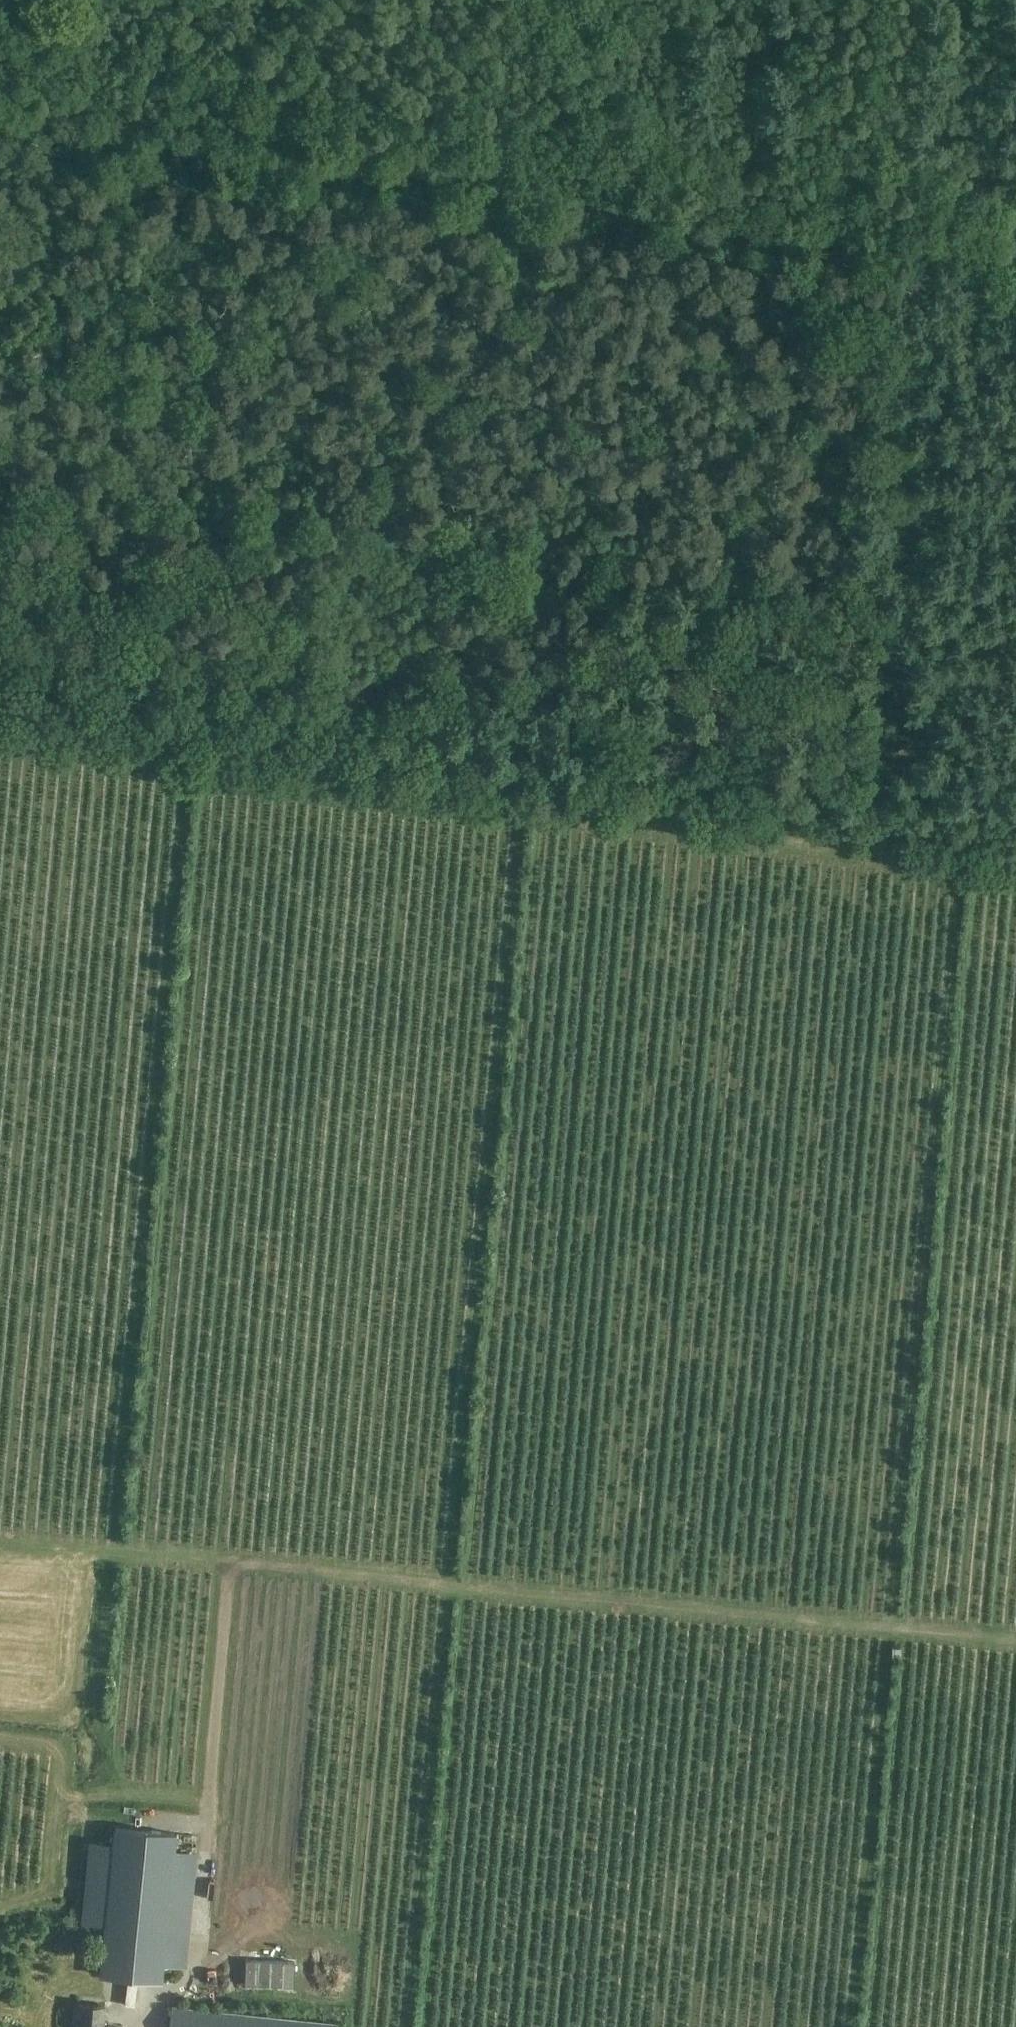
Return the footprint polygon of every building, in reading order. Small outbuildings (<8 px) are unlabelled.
[(90,1550),(105,1550),(105,1537),(90,1537),(90,1550)] [(104,1926),(99,1975),(103,1976),(161,1982),(163,1965),(185,1967),(197,1852),(175,1849),(176,1834),(138,1830),(114,1828),(112,1844),(88,1841),(79,1924),(104,1926)] [(99,2026),(102,2008),(77,2005),(74,2026),(104,2026),(99,2026)] [(169,2026),(334,2026),(334,2023),(171,2006),(169,2026)]
